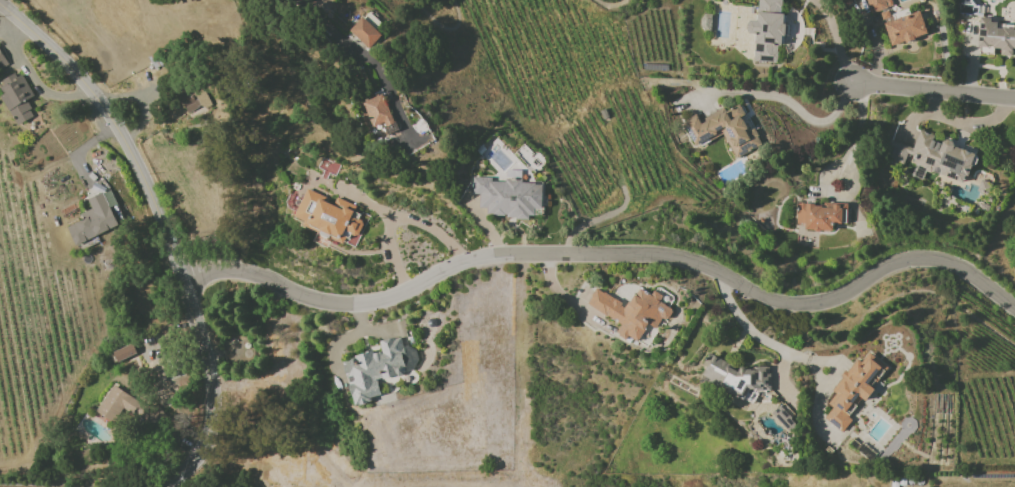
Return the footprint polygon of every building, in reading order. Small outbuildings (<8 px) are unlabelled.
[(774,62),(775,45),(781,45),(784,0),(759,0),(757,20),(748,20),(747,32),(755,33),(753,60),(774,62)] [(870,14),(889,7),(887,0),(865,0),(870,14)] [(977,51),(1000,53),(999,55),(1012,56),(1012,48),(1014,48),(1014,28),(991,26),(992,8),(974,6),(974,0),(960,0),(959,13),(980,16),(977,51)] [(883,24),(892,47),(928,34),(919,11),(883,24)] [(349,30),(369,49),(381,36),(362,17),(349,30)] [(34,116),(34,110),(31,106),(31,92),(20,84),(20,85),(15,81),(15,75),(6,75),(6,73),(0,77),(0,97),(17,126),(34,116)] [(187,114),(210,104),(202,85),(179,94),(187,114)] [(362,102),(374,129),(393,121),(381,94),(362,102)] [(725,135),(733,157),(766,146),(759,127),(747,131),(742,115),(744,114),(741,104),(716,112),(717,117),(700,123),(698,117),(684,122),(693,146),(725,135)] [(964,182),(969,172),(974,165),(978,151),(954,144),(944,138),(941,143),(933,141),(934,135),(919,131),(915,138),(912,147),(890,141),(885,157),(895,162),(902,164),(905,159),(916,166),(915,168),(910,176),(920,179),(925,171),(964,182)] [(543,182),(503,180),(503,179),(472,178),(471,194),(478,194),(477,215),(534,218),(534,209),(541,209),(543,182)] [(354,247),(368,217),(354,210),(356,206),(336,197),(333,205),(323,201),(325,198),(296,185),(286,207),(295,211),(292,218),(354,247)] [(66,227),(75,248),(119,228),(110,207),(116,204),(110,190),(87,199),(91,209),(79,214),(82,220),(66,227)] [(833,223),(847,223),(847,203),(814,204),(814,199),(804,199),(804,231),(833,231),(833,223)] [(629,305),(594,289),(586,306),(621,323),(615,334),(626,339),(627,336),(639,342),(648,322),(657,327),(661,319),(667,322),(673,310),(662,304),(667,293),(654,287),(650,294),(637,288),(629,305)] [(343,358),(350,404),(381,399),(378,380),(406,376),(400,337),(378,341),(380,352),(343,358)] [(134,353),(129,343),(112,353),(117,362),(134,353)] [(824,418),(842,432),(853,419),(847,414),(859,397),(865,402),(874,389),(871,387),(887,366),(865,350),(826,403),(832,408),(824,418)] [(701,377),(738,397),(748,398),(749,390),(753,391),(768,392),(770,368),(737,366),(708,354),(705,361),(704,369),(701,377)] [(112,426),(131,395),(112,384),(93,414),(112,426)] [(770,415),(789,432),(799,421),(781,404),(770,415)]
